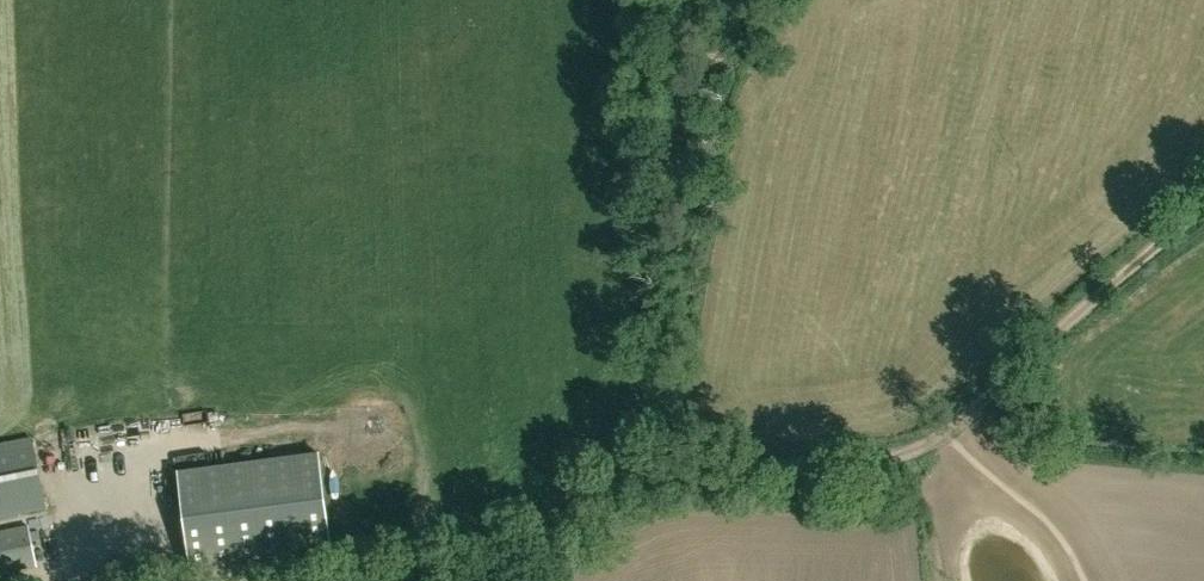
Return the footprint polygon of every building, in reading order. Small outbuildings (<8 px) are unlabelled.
[(46,508),(31,438),(0,445),(0,518),(46,508)] [(319,454),(177,472),(190,567),(332,549),(319,454)] [(0,532),(0,573),(37,566),(29,526),(0,532)]
